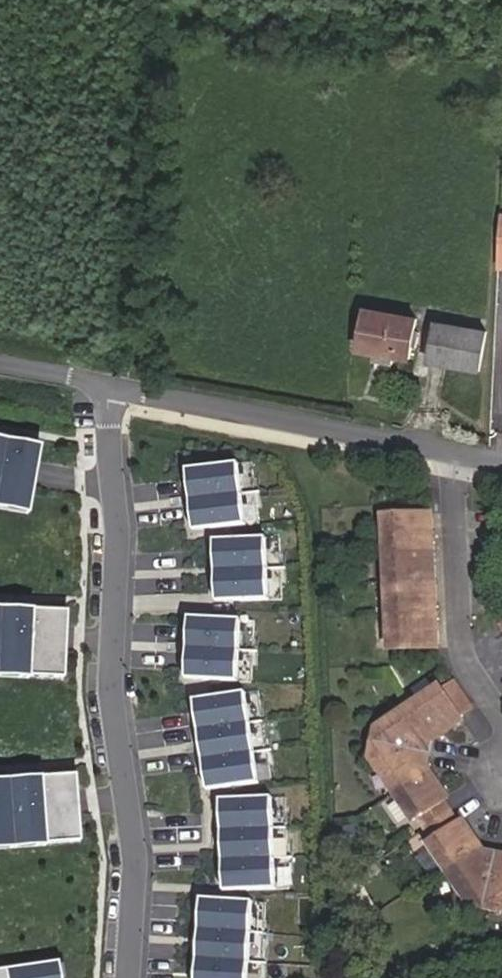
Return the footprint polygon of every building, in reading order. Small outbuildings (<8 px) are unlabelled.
[(417,315),(363,306),(357,345),(409,354),(417,315)] [(486,328),(438,319),(431,358),(479,366),(486,328)] [(36,445),(1,439),(0,445),(0,507),(24,511),(36,445)] [(258,523),(250,461),(238,463),(245,524),(258,523)] [(245,524),(238,463),(186,469),(188,489),(197,488),(198,498),(189,499),(192,519),(200,518),(202,530),(245,524)] [(198,498),(197,488),(188,489),(189,499),(198,498)] [(434,643),(430,515),(386,516),(387,546),(388,577),(389,611),(391,645),(434,643)] [(202,530),(200,518),(192,519),(193,531),(202,530)] [(268,599),(266,537),(213,539),(214,560),(223,559),(223,569),(214,569),(215,589),(224,589),(224,601),(268,599)] [(280,599),(278,537),(266,537),(268,599),(280,599)] [(223,569),(223,559),(214,560),(214,569),(223,569)] [(224,601),(224,589),(215,589),(216,601),(224,601)] [(27,609),(0,607),(0,614),(27,616),(27,609)] [(63,610),(27,609),(27,616),(0,614),(0,674),(60,677),(63,610)] [(238,682),(240,619),(188,617),(187,638),(195,638),(195,648),(187,647),(186,667),(194,668),(194,680),(238,682)] [(250,682),(253,620),(240,619),(238,682),(250,682)] [(195,648),(195,638),(187,638),(187,647),(195,648)] [(194,680),(194,668),(186,667),(185,679),(194,680)] [(270,781),(258,690),(246,692),(258,783),(270,781)] [(445,690),(434,697),(428,691),(404,708),(381,724),(378,742),(375,762),(398,795),(415,818),(418,816),(424,827),(451,866),(475,903),(491,905),(501,907),(501,858),(488,856),(462,819),(460,821),(440,795),(441,793),(421,766),(424,746),(454,726),(452,722),(462,714),(445,690)] [(258,783),(246,692),(194,699),(197,721),(205,720),(207,729),(198,730),(201,750),(209,749),(211,759),(202,760),(205,778),(213,777),(215,789),(258,783)] [(207,729),(205,720),(197,721),(198,730),(207,729)] [(211,759),(209,749),(201,750),(202,760),(211,759)] [(71,773),(36,776),(36,783),(6,785),(5,778),(0,779),(0,846),(76,840),(71,773)] [(36,783),(36,776),(5,778),(6,785),(36,783)] [(215,789),(213,777),(205,778),(206,790),(215,789)] [(275,888),(272,796),(220,798),(221,820),(229,820),(230,830),(221,830),(222,850),(230,850),(230,859),(222,860),(222,878),(231,878),(231,890),(275,888)] [(287,888),(284,796),(272,796),(275,888),(287,888)] [(230,830),(229,820),(221,820),(221,830),(230,830)] [(230,859),(230,850),(222,850),(222,860),(230,859)] [(231,890),(231,878),(222,878),(223,890),(231,890)] [(252,902),(200,898),(199,920),(207,921),(207,931),(198,930),(197,950),(205,950),(205,960),(196,960),(195,977),(247,977),(252,902)] [(265,902),(252,902),(247,977),(260,977),(265,902)] [(207,931),(207,921),(199,920),(198,930),(207,931)] [(205,960),(205,950),(197,950),(196,960),(205,960)] [(54,961),(46,962),(48,977),(57,977),(54,961)] [(46,962),(1,969),(2,977),(48,977),(46,962)]
